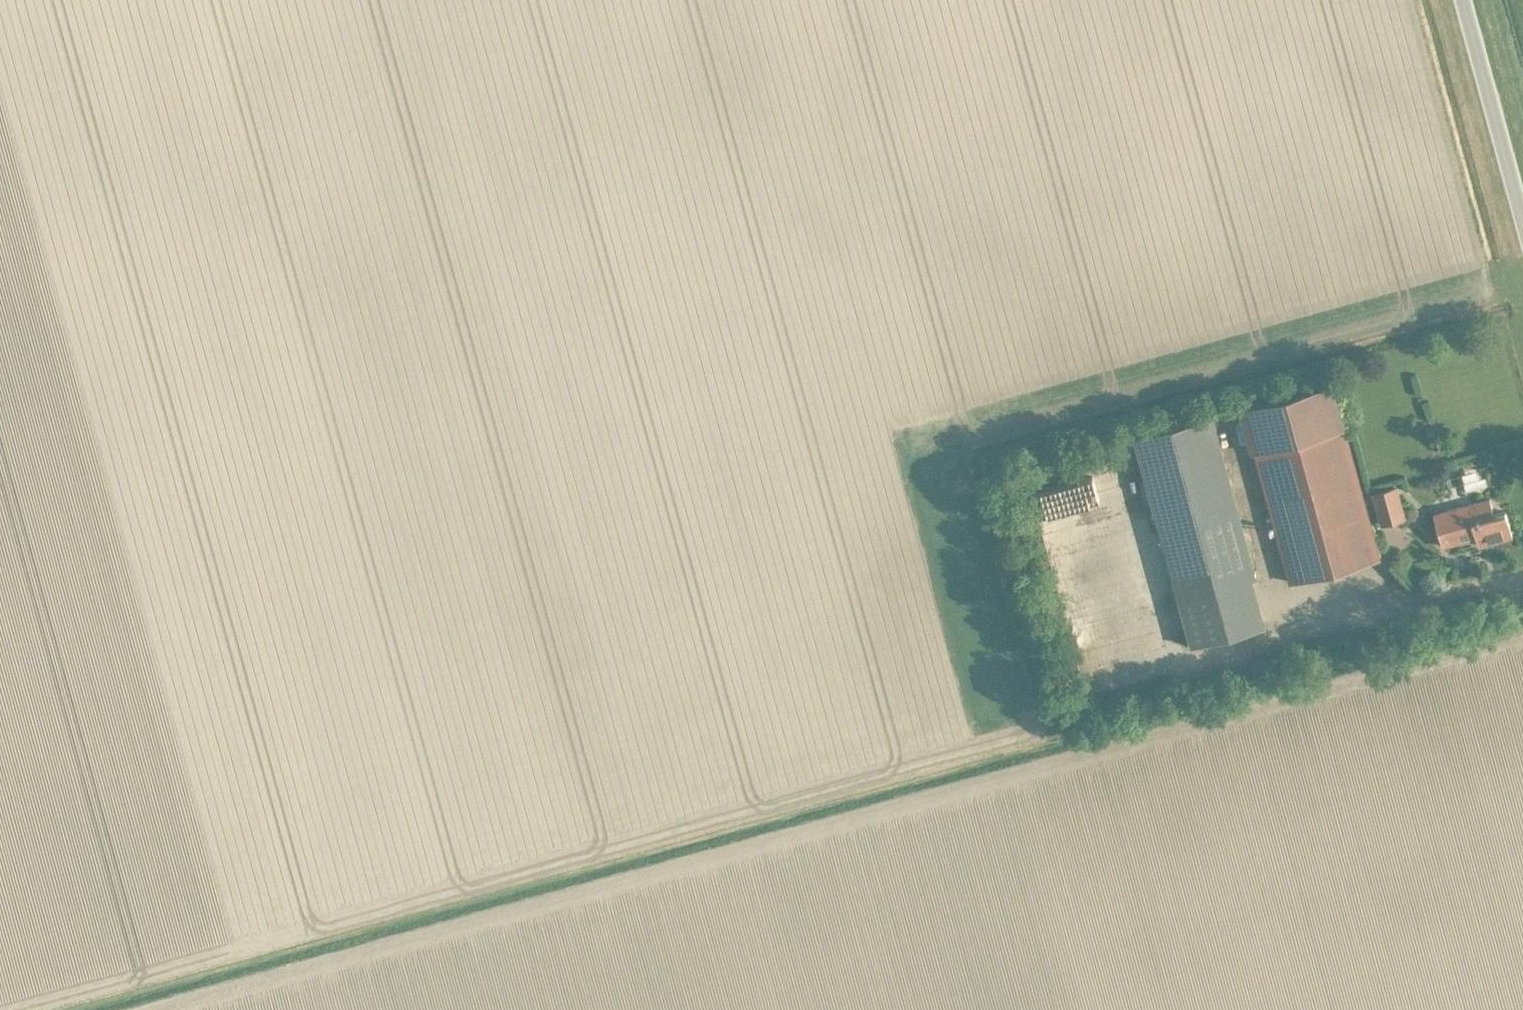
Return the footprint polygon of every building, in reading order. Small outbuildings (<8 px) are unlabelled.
[(1287,579),(1376,554),(1328,379),(1239,404),(1287,579)] [(1130,436),(1175,596),(1205,588),(1218,638),(1231,634),(1218,585),(1253,575),(1207,415),(1130,436)] [(1395,483),(1370,490),(1379,522),(1404,515),(1395,483)] [(1502,508),(1490,511),(1486,496),(1430,511),(1439,543),(1477,533),(1479,540),(1475,541),(1475,542),(1509,533),(1502,508)]
